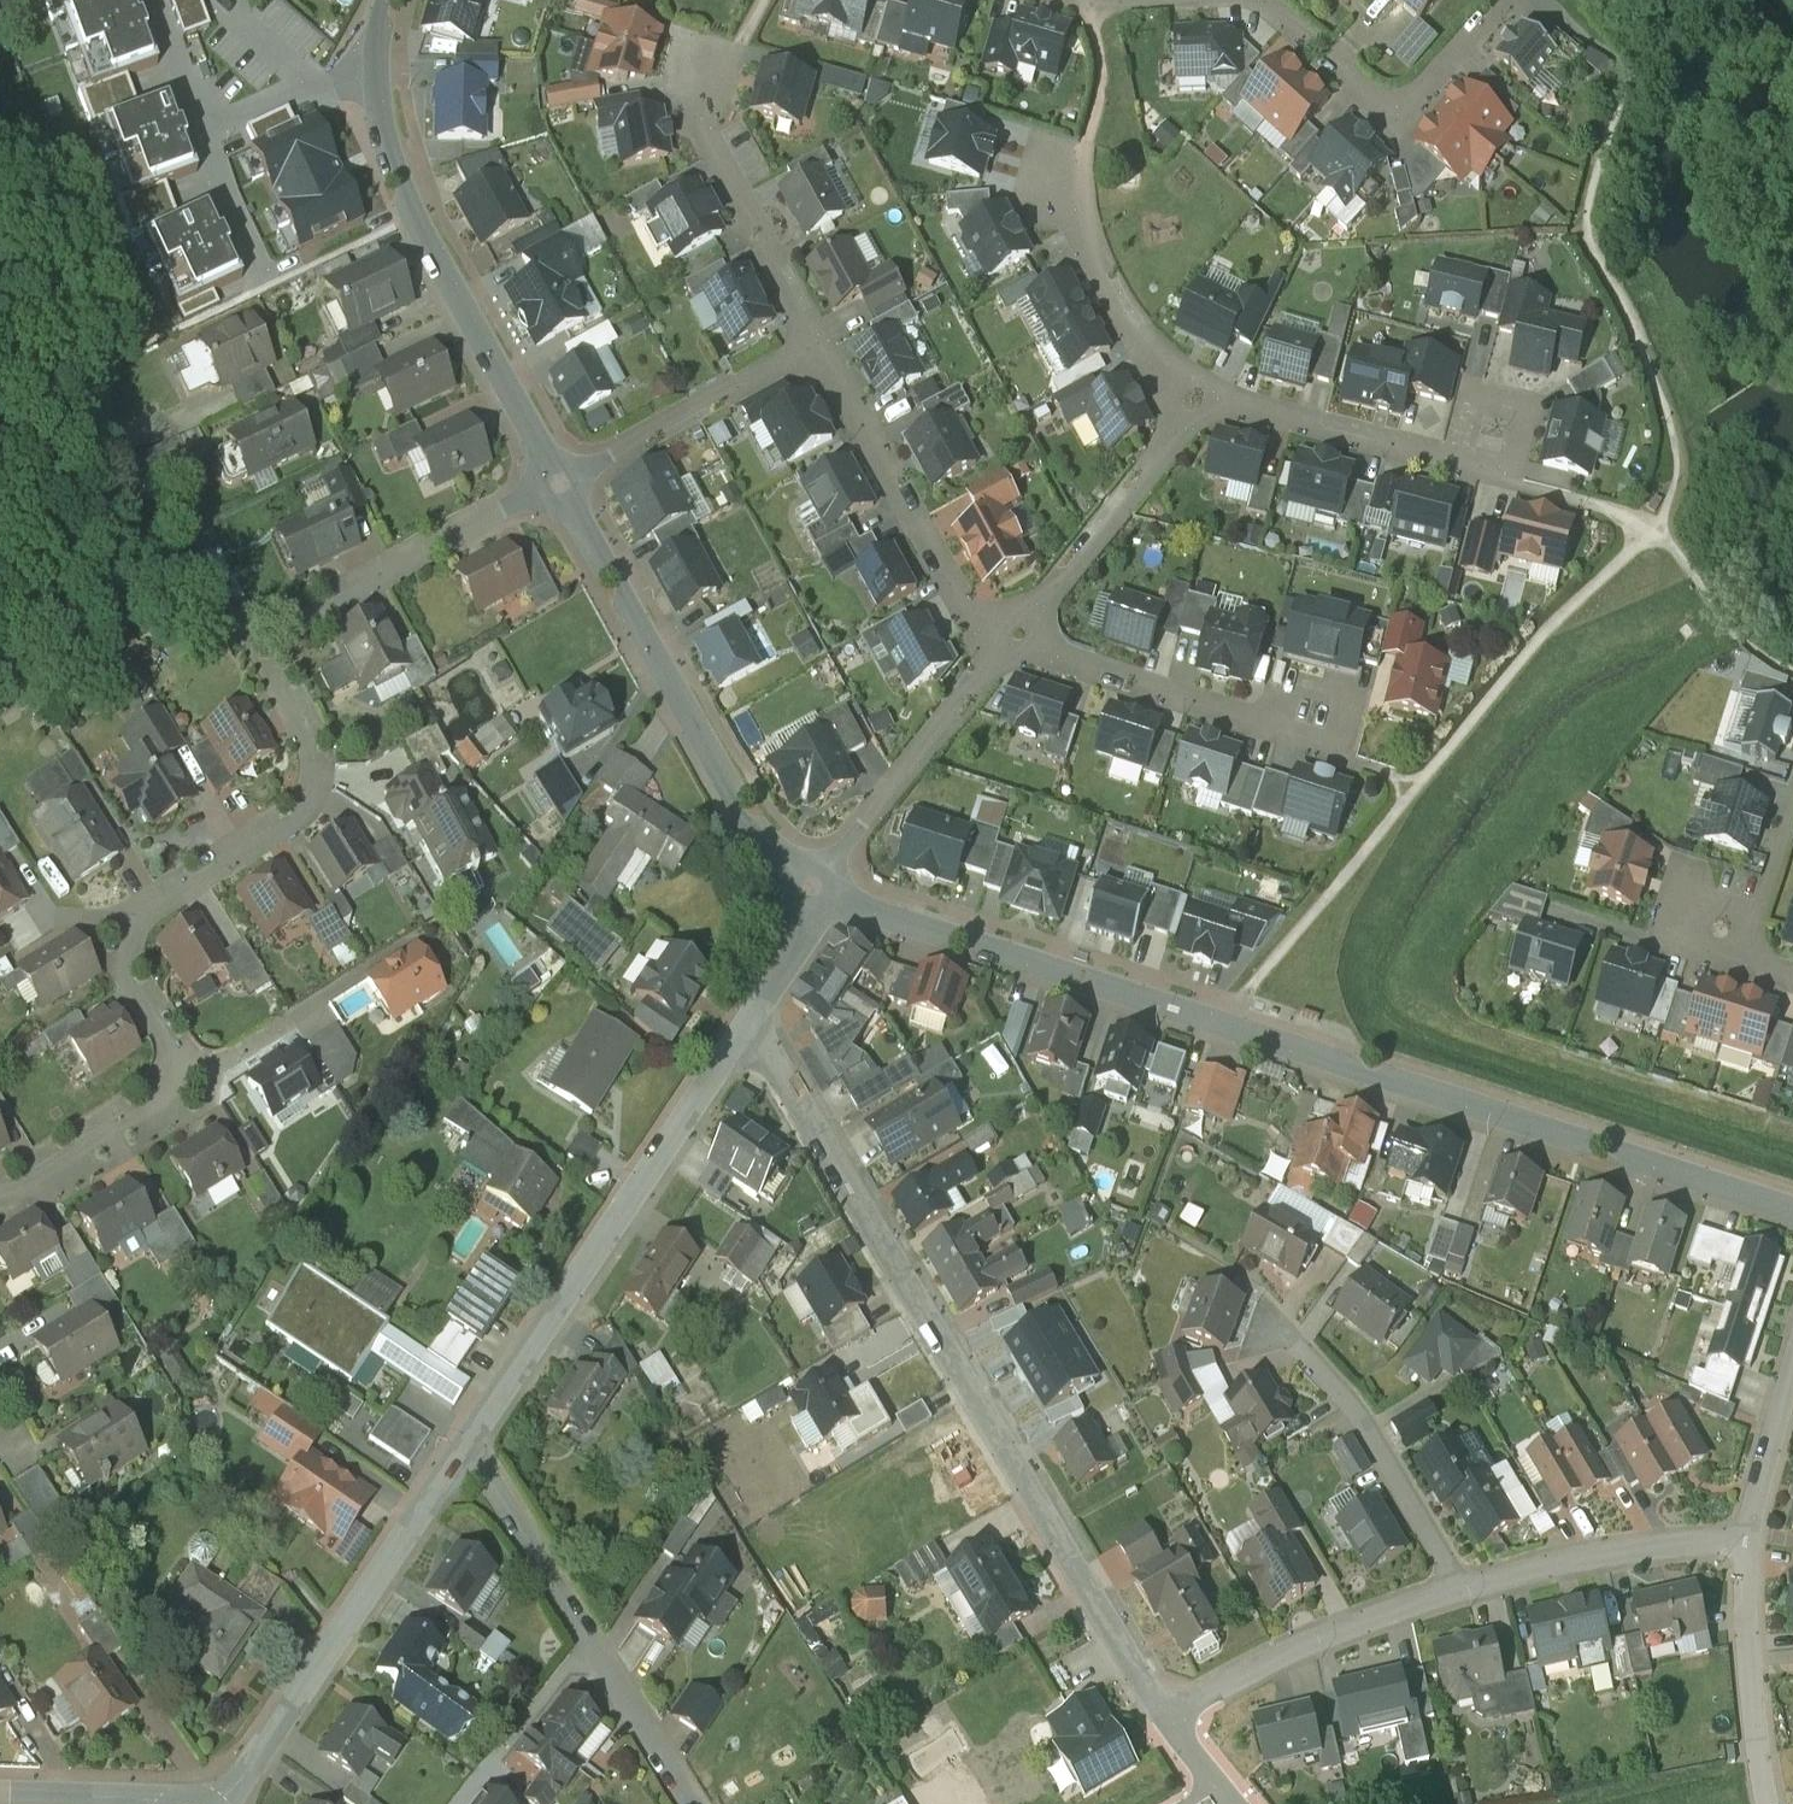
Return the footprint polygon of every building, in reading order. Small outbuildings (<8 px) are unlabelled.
[(51,23),(63,18),(63,17),(74,13),(69,0),(71,0),(43,0),(51,23)] [(157,68),(132,0),(109,0),(98,4),(74,13),(63,17),(63,18),(90,91),(90,92),(102,88),(127,79),(157,68)] [(74,13),(98,4),(96,0),(71,0),(69,0),(74,13)] [(178,26),(205,16),(203,9),(199,0),(168,0),(178,26)] [(424,32),(469,45),(482,0),(433,0),(424,32)] [(779,20),(801,27),(803,19),(799,18),(804,0),(785,0),(779,20)] [(799,18),(803,19),(831,27),(839,0),(804,0),(799,18)] [(831,27),(859,35),(860,36),(870,2),(870,0),(839,0),(831,27)] [(914,11),(905,41),(907,42),(928,47),(929,43),(954,51),(958,36),(965,32),(968,22),(964,15),(968,0),(917,0),(914,11)] [(1420,23),(1440,0),(1394,0),(1420,23)] [(888,6),(870,2),(860,36),(859,35),(857,43),(875,48),(876,45),(888,6)] [(914,11),(888,4),(888,6),(876,45),(903,53),(907,42),(905,41),(914,11)] [(210,29),(205,16),(178,26),(182,39),(210,29)] [(1069,29),(1024,16),(1018,34),(996,28),(985,68),(1012,76),(1016,63),(1056,74),(1069,29)] [(657,36),(606,21),(598,49),(623,56),(624,51),(650,59),(657,36)] [(1210,34),(1202,27),(1196,34),(1177,35),(1178,78),(1226,77),(1225,41),(1225,34),(1210,34)] [(1523,27),(1514,39),(1511,36),(1501,48),(1504,50),(1494,61),(1529,91),(1557,58),(1558,57),(1540,41),(1523,27)] [(1584,57),(1551,28),(1540,41),(1558,57),(1557,58),(1572,71),(1584,57)] [(1244,44),(1244,40),(1225,41),(1226,77),(1245,76),(1248,73),(1260,59),(1244,44)] [(1596,47),(1586,56),(1608,80),(1618,71),(1596,47)] [(623,56),(598,49),(589,78),(615,85),(625,83),(627,76),(644,81),(650,59),(624,51),(623,56)] [(494,61),(456,60),(455,85),(481,85),(481,87),(494,87),(494,61)] [(1290,68),(1282,61),(1261,84),(1245,102),(1246,103),(1268,123),(1306,81),(1291,67),(1290,68)] [(813,81),(767,67),(754,113),(799,126),(813,81)] [(849,76),(828,70),(822,89),(844,95),(849,76)] [(1245,76),(1222,101),(1236,114),(1246,103),(1245,102),(1261,84),(1248,73),(1245,76)] [(865,81),(849,76),(844,95),(859,100),(865,81)] [(127,79),(102,88),(114,120),(139,111),(127,79)] [(871,80),(865,99),(886,105),(892,85),(871,80)] [(1306,81),(1268,123),(1290,143),(1291,144),(1307,126),(1328,103),(1320,96),(1321,94),(1306,81)] [(455,85),(438,84),(437,141),(480,142),(481,87),(481,85),(455,85)] [(102,126),(102,125),(114,120),(102,88),(90,92),(90,91),(78,95),(91,130),(102,126)] [(1488,109),(1465,89),(1441,117),(1494,163),(1507,148),(1498,140),(1509,127),(1496,116),(1488,109)] [(1504,90),(1488,109),(1496,116),(1513,97),(1504,90)] [(636,97),(593,105),(598,132),(615,129),(614,123),(640,118),(636,97)] [(197,175),(169,100),(139,111),(114,120),(102,125),(102,126),(129,198),(130,200),(140,196),(165,187),(197,175)] [(985,116),(947,104),(942,123),(980,134),(985,116)] [(255,149),(295,129),(287,112),(246,131),(255,149)] [(640,118),(614,123),(615,129),(622,166),(667,157),(659,115),(640,118)] [(1494,163),(1441,117),(1416,146),(1420,149),(1448,173),(1460,184),(1472,171),(1481,179),(1494,163)] [(255,149),(250,151),(299,254),(363,223),(341,177),(340,178),(335,167),(336,166),(314,120),(295,129),(255,149)] [(980,134),(942,123),(929,165),(981,180),(986,161),(992,163),(994,162),(997,152),(996,151),(990,149),(993,138),(980,134)] [(1326,152),(1313,167),(1314,168),(1334,185),(1369,146),(1370,146),(1373,143),(1352,124),(1326,152)] [(1307,126),(1291,144),(1290,143),(1280,154),(1294,166),(1316,142),(1320,137),(1307,126)] [(1294,166),(1289,171),(1301,182),(1314,168),(1313,167),(1326,152),(1316,142),(1294,166)] [(1370,146),(1369,146),(1334,185),(1327,193),(1338,203),(1345,209),(1354,200),(1388,162),(1370,146)] [(1448,173),(1420,149),(1404,167),(1406,175),(1411,196),(1413,203),(1424,200),(1448,173)] [(824,152),(788,171),(796,186),(820,173),(820,174),(833,168),(824,152)] [(495,154),(454,167),(469,195),(470,194),(499,180),(507,176),(495,154)] [(796,186),(784,193),(792,207),(790,208),(799,222),(800,222),(807,236),(843,216),(820,174),(820,173),(796,186)] [(1397,199),(1411,196),(1406,175),(1392,179),(1397,199)] [(499,180),(470,194),(469,195),(456,202),(481,248),(523,225),(510,202),(512,201),(510,198),(509,199),(499,180)] [(665,202),(648,211),(648,213),(675,260),(720,235),(704,205),(707,204),(697,184),(665,202)] [(655,185),(624,202),(634,220),(648,213),(648,211),(665,202),(655,185)] [(140,196),(154,233),(178,222),(165,187),(140,196)] [(990,195),(947,198),(948,216),(959,215),(967,230),(994,216),(991,209),(990,195)] [(140,196),(130,200),(129,198),(117,203),(133,245),(143,240),(143,239),(154,233),(140,196)] [(1411,196),(1397,199),(1401,213),(1415,210),(1413,203),(1411,196)] [(1367,211),(1354,200),(1345,209),(1338,203),(1327,215),(1347,233),(1367,211)] [(242,281),(207,208),(178,222),(154,233),(143,239),(143,240),(177,311),(213,294),(242,281)] [(967,230),(964,232),(967,238),(965,244),(971,255),(977,257),(989,278),(1030,255),(1005,210),(994,216),(967,230)] [(1415,210),(1401,213),(1395,215),(1400,236),(1417,222),(1415,210)] [(557,239),(521,258),(532,280),(507,294),(519,317),(517,318),(527,336),(529,335),(537,348),(582,324),(562,289),(579,280),(557,239)] [(849,247),(811,267),(835,312),(862,297),(873,291),(869,283),(849,247)] [(387,260),(328,287),(349,333),(370,323),(408,305),(387,260)] [(721,264),(683,285),(693,303),(707,296),(706,294),(730,281),(721,264)] [(1470,274),(1456,270),(1456,272),(1439,268),(1429,310),(1444,314),(1443,316),(1459,321),(1460,318),(1475,322),(1477,316),(1486,280),(1484,280),(1470,276),(1470,274)] [(891,271),(869,283),(873,291),(862,297),(870,312),(903,294),(891,271)] [(730,281),(706,294),(707,296),(733,344),(772,323),(745,273),(730,281)] [(1204,289),(1240,307),(1245,296),(1273,310),(1286,282),(1275,277),(1265,298),(1213,273),(1204,289)] [(1511,280),(1486,274),(1484,280),(1486,280),(1477,316),(1500,322),(1509,290),(1511,280)] [(1035,275),(997,296),(1007,314),(1031,301),(1029,298),(1043,290),(1035,275)] [(1043,290),(1029,298),(1031,301),(1050,335),(1089,313),(1069,276),(1043,290)] [(1204,289),(1200,287),(1179,330),(1225,353),(1233,338),(1246,310),(1240,307),(1204,289)] [(1543,299),(1509,290),(1500,322),(1498,333),(1521,338),(1527,315),(1539,318),(1543,299)] [(213,294),(177,311),(183,324),(219,307),(213,294)] [(1273,310),(1245,296),(1240,307),(1246,310),(1233,338),(1254,348),(1273,310)] [(910,306),(871,328),(879,341),(896,332),(897,335),(919,323),(910,306)] [(1337,311),(1330,340),(1344,344),(1351,315),(1337,311)] [(1089,313),(1050,335),(1071,374),(1110,353),(1089,313)] [(1539,318),(1527,315),(1521,338),(1513,372),(1548,381),(1553,361),(1576,367),(1585,330),(1539,318)] [(250,321),(200,345),(211,369),(213,368),(215,372),(209,374),(211,378),(209,387),(218,391),(229,386),(263,370),(271,366),(250,321)] [(370,323),(349,333),(350,336),(337,342),(346,361),(373,348),(380,345),(370,323)] [(600,331),(585,339),(595,357),(606,351),(610,349),(600,331)] [(879,341),(858,353),(884,399),(921,378),(897,335),(896,332),(879,341)] [(1315,346),(1277,335),(1264,379),(1303,391),(1307,378),(1316,346),(1315,346)] [(1330,340),(1318,336),(1315,346),(1316,346),(1307,378),(1333,386),(1344,344),(1330,340)] [(595,357),(585,339),(563,351),(572,368),(589,359),(595,357)] [(346,361),(338,365),(353,396),(385,381),(382,372),(384,371),(373,348),(346,361)] [(384,371),(382,372),(385,381),(391,393),(397,391),(406,410),(394,415),(395,418),(450,392),(430,349),(384,371)] [(606,351),(595,357),(589,359),(609,394),(624,385),(606,351)] [(1413,368),(1356,353),(1344,402),(1402,417),(1408,395),(1415,368),(1413,368)] [(1458,364),(1416,354),(1413,368),(1415,368),(1408,395),(1448,405),(1458,364)] [(572,368),(551,380),(572,418),(610,397),(609,394),(589,359),(572,368)] [(1604,364),(1568,385),(1579,405),(1576,407),(1574,417),(1597,423),(1602,402),(1599,396),(1616,386),(1604,364)] [(263,370),(229,386),(241,411),(274,395),(263,370)] [(1070,374),(1057,381),(1065,394),(1077,388),(1070,374)] [(1065,394),(1054,400),(1068,427),(1089,415),(1084,406),(1099,397),(1090,381),(1077,388),(1065,394)] [(1099,397),(1084,406),(1089,415),(1110,453),(1139,438),(1136,432),(1150,425),(1141,410),(1143,409),(1136,397),(1135,397),(1126,383),(1099,397)] [(784,386),(742,409),(754,429),(766,423),(765,421),(795,405),(784,386)] [(960,389),(922,410),(932,429),(951,419),(952,420),(971,409),(960,389)] [(795,405),(765,421),(766,423),(776,441),(775,442),(776,445),(777,444),(788,464),(832,440),(825,426),(828,424),(820,410),(817,411),(809,397),(795,405)] [(291,408),(229,439),(236,454),(219,463),(217,470),(224,485),(231,488),(311,449),(291,408)] [(1574,417),(1558,413),(1544,467),(1588,479),(1594,459),(1600,460),(1603,446),(1597,444),(1602,424),(1597,423),(1574,417)] [(932,429),(924,433),(923,431),(906,440),(915,456),(917,455),(935,488),(977,466),(966,446),(971,443),(961,425),(956,428),(952,420),(951,419),(932,429)] [(422,442),(415,446),(418,454),(433,485),(450,477),(452,481),(484,466),(474,446),(476,445),(466,422),(422,442)] [(414,425),(384,439),(395,464),(418,454),(415,446),(422,442),(414,425)] [(1266,448),(1219,436),(1209,477),(1253,489),(1256,490),(1258,480),(1266,448)] [(1318,462),(1301,458),(1289,504),(1339,517),(1341,518),(1349,484),(1352,471),(1336,467),(1336,463),(1319,459),(1318,462)] [(850,463),(805,487),(824,522),(829,532),(849,521),(874,508),(850,463)] [(627,518),(677,490),(663,464),(612,491),(627,518)] [(349,475),(325,486),(335,506),(336,505),(343,520),(365,510),(349,475)] [(1003,475),(968,494),(982,520),(999,510),(997,507),(1014,498),(1016,501),(1017,500),(1003,475)] [(1277,484),(1258,480),(1256,490),(1253,489),(1246,514),(1268,519),(1277,484)] [(1374,491),(1349,484),(1341,518),(1339,517),(1337,526),(1364,533),(1366,528),(1374,491)] [(1404,493),(1376,486),(1374,491),(1366,528),(1393,535),(1404,493)] [(1457,499),(1406,486),(1404,493),(1393,535),(1393,536),(1444,549),(1457,499)] [(677,490),(627,518),(641,544),(654,537),(692,516),(677,490)] [(335,506),(276,534),(296,577),(356,548),(343,520),(336,505),(335,506)] [(982,520),(957,533),(984,584),(1027,561),(1017,543),(1020,541),(1011,524),(1007,526),(999,510),(982,520)] [(1557,519),(1532,513),(1531,515),(1515,511),(1507,541),(1503,557),(1561,571),(1572,526),(1556,522),(1557,519)] [(692,516),(654,537),(661,550),(693,532),(698,529),(692,516)] [(849,521),(829,532),(824,522),(805,532),(822,563),(847,550),(860,542),(849,521)] [(1501,537),(1472,530),(1461,570),(1490,577),(1493,566),(1500,567),(1503,557),(1507,541),(1500,539),(1501,537)] [(693,532),(661,550),(667,563),(694,548),(695,549),(700,546),(693,532)] [(860,542),(847,550),(857,568),(883,555),(872,536),(860,542)] [(531,548),(509,559),(524,589),(523,590),(527,598),(551,586),(531,548)] [(667,563),(655,569),(680,615),(719,594),(695,549),(694,548),(667,563)] [(503,549),(456,574),(477,614),(523,590),(524,589),(509,559),(503,549)] [(857,568),(856,569),(879,612),(917,591),(894,549),(883,555),(857,568)] [(1190,591),(1172,586),(1164,611),(1157,631),(1178,637),(1189,596),(1190,591)] [(1218,603),(1189,596),(1180,632),(1207,639),(1212,618),(1214,619),(1218,603)] [(1164,611),(1119,597),(1105,641),(1149,656),(1157,631),(1164,611)] [(1368,622),(1301,605),(1288,654),(1356,672),(1359,662),(1369,622),(1368,622)] [(396,650),(377,615),(333,638),(344,660),(316,675),(317,677),(342,663),(353,680),(360,676),(367,691),(400,673),(407,670),(396,650)] [(901,617),(861,639),(870,654),(884,646),(883,643),(908,629),(901,617)] [(1214,619),(1212,618),(1207,639),(1199,670),(1213,673),(1215,677),(1227,680),(1231,678),(1250,683),(1265,625),(1240,618),(1238,625),(1214,619)] [(908,629),(883,643),(884,646),(909,691),(933,678),(937,685),(952,667),(956,661),(950,650),(944,653),(926,619),(908,629)] [(1390,626),(1368,620),(1368,622),(1369,622),(1359,662),(1379,668),(1382,655),(1390,626)] [(1402,661),(1403,656),(1415,659),(1423,630),(1391,622),(1390,626),(1382,655),(1402,661)] [(736,627),(698,648),(721,691),(760,670),(756,664),(756,659),(754,654),(750,652),(736,627)] [(434,677),(415,640),(396,650),(407,670),(400,673),(410,692),(417,694),(434,677)] [(1415,659),(1403,656),(1402,661),(1398,673),(1397,673),(1392,691),(1394,692),(1389,708),(1434,720),(1447,667),(1415,659)] [(1779,682),(1749,664),(1746,676),(1778,685),(1779,682)] [(1778,685),(1746,676),(1740,695),(1758,701),(1781,708),(1787,688),(1778,685)] [(1069,698),(1018,682),(1004,723),(1021,728),(1019,734),(1036,739),(1038,734),(1051,738),(1055,739),(1063,717),(1069,698)] [(576,684),(548,701),(553,709),(540,717),(564,759),(612,731),(590,694),(584,697),(576,684)] [(1781,708),(1758,701),(1753,718),(1745,716),(1739,734),(1747,736),(1742,754),(1775,764),(1781,747),(1786,748),(1792,731),(1787,729),(1792,711),(1781,708)] [(243,708),(204,732),(212,746),(231,777),(233,776),(271,753),(243,708)] [(846,709),(820,723),(825,734),(827,733),(842,760),(867,746),(846,709)] [(1160,725),(1112,709),(1098,753),(1145,768),(1146,768),(1157,733),(1160,725)] [(162,712),(136,728),(151,753),(159,748),(166,760),(184,749),(162,712)] [(1080,722),(1063,717),(1055,739),(1051,738),(1045,756),(1066,763),(1080,722)] [(434,728),(401,746),(417,778),(440,766),(437,761),(449,755),(434,728)] [(489,729),(473,741),(486,758),(502,747),(489,729)] [(825,734),(786,756),(787,758),(771,767),(770,767),(790,804),(800,799),(811,802),(813,806),(855,784),(842,760),(827,733),(825,734)] [(1176,739),(1157,733),(1146,768),(1145,768),(1143,773),(1162,780),(1176,739)] [(1219,742),(1205,738),(1204,740),(1192,736),(1177,782),(1224,797),(1225,797),(1235,765),(1240,751),(1218,744),(1219,742)] [(473,741),(457,753),(472,772),(487,760),(486,758),(473,741)] [(212,746),(191,760),(214,797),(237,782),(233,776),(231,777),(212,746)] [(151,753),(120,773),(126,783),(114,791),(129,814),(141,806),(153,826),(155,824),(159,826),(175,816),(176,811),(192,802),(166,760),(159,748),(151,753)] [(73,753),(43,771),(61,800),(91,782),(73,753)] [(616,755),(597,784),(615,796),(629,806),(633,799),(635,800),(635,799),(628,795),(642,773),(616,755)] [(1744,772),(1702,759),(1694,785),(1719,793),(1720,792),(1736,797),(1744,772)] [(558,761),(534,776),(554,809),(564,824),(581,798),(558,761)] [(1265,775),(1235,765),(1225,797),(1224,797),(1221,806),(1252,816),(1253,814),(1265,775)] [(460,798),(444,806),(431,782),(445,775),(440,766),(417,778),(389,793),(391,798),(389,806),(396,819),(404,822),(407,827),(412,824),(429,855),(432,854),(437,863),(436,867),(440,876),(444,877),(447,882),(450,880),(451,883),(457,885),(474,875),(476,874),(473,868),(492,858),(460,798)] [(1317,776),(1300,771),(1296,782),(1285,817),(1287,817),(1314,826),(1336,832),(1351,787),(1334,782),(1334,779),(1318,773),(1317,776)] [(1296,782),(1266,772),(1265,775),(1253,814),(1284,824),(1287,817),(1285,817),(1296,782)] [(537,781),(523,789),(541,818),(554,809),(537,781)] [(1736,797),(1720,792),(1719,793),(1715,807),(1708,805),(1702,823),(1709,825),(1705,840),(1749,854),(1754,838),(1758,839),(1763,823),(1760,822),(1765,806),(1736,797)] [(80,796),(38,823),(75,882),(117,856),(80,796)] [(612,832),(577,885),(602,902),(614,884),(612,883),(635,847),(673,873),(682,860),(683,861),(696,841),(635,800),(633,799),(629,806),(615,796),(606,808),(611,812),(605,821),(611,825),(615,825),(611,831),(612,832)] [(1634,826),(1602,805),(1591,818),(1585,837),(1606,844),(1607,842),(1626,849),(1634,826)] [(969,833),(913,816),(906,819),(901,837),(904,843),(909,845),(901,868),(919,873),(917,879),(935,884),(937,879),(954,885),(960,868),(971,834),(969,833)] [(0,818),(0,852),(4,858),(19,848),(0,818)] [(1001,834),(972,824),(969,833),(971,834),(960,868),(987,877),(997,847),(1001,834)] [(348,825),(311,849),(337,892),(375,868),(366,853),(348,825)] [(1336,832),(1314,826),(1312,832),(1333,839),(1336,832)] [(407,867),(389,838),(366,853),(375,868),(380,865),(389,879),(407,867)] [(1626,849),(1607,842),(1606,844),(1601,859),(1597,858),(1592,875),(1596,876),(1591,893),(1634,907),(1639,890),(1643,891),(1649,874),(1645,873),(1650,856),(1626,849)] [(1019,854),(997,847),(987,877),(984,888),(1006,895),(1019,854)] [(1074,872),(1019,854),(1006,895),(1003,905),(1058,923),(1074,872)] [(0,863),(0,920),(25,904),(13,885),(14,881),(6,869),(3,868),(0,863)] [(281,867),(238,894),(266,939),(310,912),(281,867)] [(474,875),(457,885),(451,883),(450,880),(447,882),(448,884),(439,889),(444,899),(448,897),(453,906),(482,891),(474,875)] [(1149,898),(1103,883),(1102,882),(1086,931),(1087,932),(1087,931),(1133,946),(1133,947),(1134,947),(1140,928),(1150,898),(1149,897),(1149,898)] [(569,904),(568,904),(562,911),(546,930),(598,973),(620,946),(589,921),(602,902),(577,885),(577,886),(594,898),(583,915),(569,904)] [(1548,899),(1513,888),(1491,915),(1526,927),(1527,925),(1539,929),(1548,899)] [(573,899),(560,889),(549,901),(549,902),(558,908),(562,911),(568,904),(569,904),(573,899)] [(1182,899),(1152,889),(1149,897),(1150,898),(1140,928),(1170,938),(1182,899)] [(1281,919),(1240,906),(1235,923),(1242,925),(1235,946),(1253,952),(1281,919)] [(330,907),(306,922),(327,955),(350,940),(330,907)] [(1235,923),(1194,910),(1181,952),(1196,957),(1195,962),(1211,967),(1213,963),(1228,968),(1235,946),(1242,925),(1235,923)] [(197,920),(159,944),(188,990),(223,969),(226,967),(220,956),(217,952),(220,950),(210,934),(207,936),(197,920)] [(1555,927),(1549,932),(1539,929),(1527,925),(1526,927),(1512,971),(1529,977),(1540,989),(1547,982),(1567,989),(1582,943),(1565,937),(1555,927)] [(891,966),(842,933),(818,969),(851,990),(862,974),(878,985),(891,966)] [(69,940),(19,971),(42,1008),(92,977),(69,940)] [(243,941),(220,956),(226,967),(223,969),(235,988),(261,971),(243,941)] [(416,948),(396,960),(397,962),(367,982),(391,1020),(422,1001),(423,1003),(443,991),(416,948)] [(707,977),(666,949),(665,951),(653,967),(636,993),(648,1001),(649,1000),(678,1020),(687,1005),(689,1007),(699,992),(697,991),(707,977)] [(1631,961),(1614,956),(1600,1001),(1645,1016),(1647,1016),(1658,980),(1661,971),(1644,965),(1645,963),(1632,959),(1631,961)] [(14,977),(4,961),(0,964),(0,985),(14,977)] [(922,976),(891,966),(878,985),(877,987),(883,991),(884,999),(911,1008),(922,976)] [(965,982),(924,968),(922,976),(911,1008),(911,1009),(952,1023),(958,1004),(961,1003),(966,989),(963,986),(965,982)] [(851,990),(818,969),(794,1004),(818,1021),(811,1031),(830,1064),(839,1070),(868,1026),(839,1007),(851,990)] [(1679,987),(1658,980),(1647,1016),(1645,1016),(1644,1021),(1666,1028),(1677,993),(1679,987)] [(1730,992),(1705,984),(1699,1000),(1689,1034),(1695,1036),(1724,1046),(1741,994),(1730,990),(1730,992)] [(1699,1000),(1677,993),(1666,1028),(1664,1035),(1692,1044),(1695,1036),(1689,1034),(1699,1000)] [(1751,997),(1741,994),(1724,1046),(1754,1055),(1760,1057),(1771,1023),(1776,1007),(1751,999),(1751,997)] [(678,1020),(649,1000),(648,1001),(634,1022),(667,1050),(685,1024),(678,1020)] [(1022,1051),(1035,1009),(1017,1003),(1003,1045),(1022,1051)] [(1089,1021),(1049,1008),(1031,1062),(1069,1075),(1071,1075),(1074,1065),(1089,1021)] [(88,1029),(69,1041),(70,1042),(92,1078),(137,1050),(114,1013),(88,1029)] [(79,1014),(41,1037),(52,1053),(70,1042),(69,1041),(88,1029),(79,1014)] [(594,1017),(551,1088),(549,1088),(590,1114),(635,1043),(636,1044),(637,1043),(594,1016),(593,1017),(594,1017)] [(1771,1023),(1760,1057),(1754,1055),(1752,1063),(1780,1072),(1781,1069),(1792,1031),(1792,1030),(1771,1023)] [(334,1028),(307,1045),(312,1052),(313,1052),(334,1086),(350,1076),(354,1059),(334,1028)] [(1781,1069),(1792,1073),(1792,1031),(1781,1069)] [(1152,1048),(1112,1035),(1097,1081),(1109,1085),(1132,1092),(1137,1094),(1143,1075),(1148,1060),(1152,1048)] [(1187,1059),(1159,1050),(1155,1063),(1148,1060),(1143,1075),(1150,1077),(1149,1081),(1176,1091),(1187,1059)] [(334,1086),(313,1052),(312,1052),(298,1062),(316,1090),(315,1091),(320,1099),(336,1089),(334,1086)] [(293,1053),(248,1082),(272,1118),(315,1091),(316,1090),(298,1062),(293,1053)] [(952,1062),(915,1084),(923,1096),(935,1089),(938,1096),(963,1081),(952,1062)] [(1074,1065),(1071,1075),(1069,1075),(1062,1097),(1080,1103),(1090,1071),(1074,1065)] [(1235,1080),(1201,1068),(1190,1098),(1225,1110),(1235,1080)] [(880,1073),(847,1092),(861,1116),(894,1096),(880,1073)] [(1132,1092),(1109,1085),(1105,1097),(1128,1105),(1132,1092)] [(923,1096),(874,1126),(898,1165),(959,1129),(938,1096),(935,1089),(923,1096)] [(0,1100),(0,1123),(10,1117),(0,1100)] [(524,1159),(458,1103),(449,1113),(443,1124),(469,1141),(465,1148),(462,1147),(459,1151),(462,1153),(457,1161),(494,1183),(484,1197),(529,1224),(538,1208),(534,1206),(549,1180),(523,1165),(524,1159)] [(1104,1110),(1084,1103),(1074,1132),(1094,1139),(1104,1110)] [(1325,1157),(1346,1164),(1360,1169),(1367,1151),(1376,1126),(1376,1123),(1340,1111),(1330,1142),(1325,1157)] [(235,1135),(252,1161),(270,1148),(253,1123),(235,1135)] [(787,1155),(739,1123),(712,1163),(737,1180),(760,1195),(787,1155)] [(1376,1126),(1367,1151),(1381,1156),(1389,1130),(1376,1126)] [(990,1127),(964,1142),(972,1157),(999,1142),(990,1127)] [(214,1131),(171,1159),(197,1198),(240,1170),(214,1131)] [(600,1147),(579,1133),(566,1155),(587,1169),(600,1147)] [(1325,1157),(1330,1142),(1306,1134),(1293,1173),(1338,1188),(1346,1164),(1325,1157)] [(1409,1185),(1421,1144),(1402,1137),(1391,1168),(1380,1198),(1379,1201),(1400,1208),(1409,1185)] [(1421,1144),(1409,1185),(1445,1198),(1461,1152),(1423,1138),(1421,1144)] [(967,1158),(894,1200),(895,1202),(897,1201),(916,1233),(914,1234),(915,1236),(951,1215),(941,1197),(976,1176),(977,1178),(978,1177),(967,1158)] [(737,1180),(712,1163),(697,1187),(722,1203),(737,1180)] [(1379,1163),(1374,1178),(1364,1192),(1380,1198),(1391,1168),(1379,1163)] [(1541,1176),(1503,1163),(1487,1210),(1525,1223),(1541,1176)] [(1013,1167),(999,1175),(1006,1186),(1019,1178),(1013,1167)] [(280,1200),(263,1173),(247,1183),(264,1210),(280,1200)] [(1036,1189),(1028,1174),(1019,1179),(1028,1194),(1036,1189)] [(1019,1179),(1006,1187),(1014,1202),(1028,1194),(1019,1179)] [(127,1186),(79,1216),(104,1256),(136,1235),(152,1226),(151,1224),(127,1186)] [(1006,1187),(984,1199),(993,1214),(1003,1208),(1014,1202),(1006,1187)] [(1318,1244),(1323,1247),(1338,1222),(1280,1190),(1266,1213),(1318,1244)] [(1621,1203),(1585,1191),(1569,1241),(1590,1248),(1589,1253),(1602,1258),(1604,1258),(1611,1235),(1621,1203)] [(1060,1213),(1073,1236),(1095,1224),(1082,1200),(1060,1213)] [(993,1214),(989,1217),(1000,1236),(1001,1237),(1014,1229),(1003,1208),(993,1214)] [(195,1248),(172,1211),(151,1224),(152,1226),(136,1235),(145,1249),(154,1243),(168,1265),(195,1248)] [(1685,1223),(1649,1211),(1638,1244),(1630,1270),(1631,1270),(1633,1266),(1665,1277),(1664,1281),(1666,1281),(1685,1223)] [(1318,1244),(1266,1213),(1244,1250),(1297,1281),(1318,1244)] [(0,1236),(0,1264),(8,1276),(21,1268),(31,1270),(56,1255),(57,1254),(49,1241),(33,1216),(0,1236)] [(961,1228),(926,1249),(944,1280),(980,1260),(974,1251),(1000,1236),(989,1217),(964,1232),(961,1228)] [(1459,1227),(1441,1221),(1428,1259),(1446,1265),(1449,1257),(1459,1227)] [(1338,1222),(1323,1247),(1346,1261),(1365,1237),(1342,1224),(1338,1222)] [(1474,1232),(1459,1227),(1449,1257),(1464,1262),(1474,1232)] [(87,1257),(69,1228),(49,1241),(57,1254),(56,1255),(65,1270),(87,1257)] [(775,1253),(738,1229),(717,1261),(753,1285),(764,1269),(775,1253)] [(1715,1259),(1721,1238),(1699,1230),(1688,1264),(1710,1272),(1713,1265),(1715,1259)] [(1624,1239),(1611,1235),(1604,1258),(1602,1258),(1599,1266),(1614,1271),(1624,1239)] [(695,1257),(663,1236),(653,1250),(686,1272),(695,1257)] [(1365,1237),(1346,1261),(1359,1271),(1378,1245),(1365,1237)] [(1741,1268),(1748,1246),(1721,1238),(1715,1259),(1741,1268)] [(1638,1244),(1624,1239),(1614,1271),(1629,1276),(1631,1270),(1630,1270),(1638,1244)] [(789,1248),(783,1244),(775,1253),(764,1269),(775,1276),(783,1289),(808,1274),(800,1261),(789,1248)] [(1778,1256),(1748,1246),(1741,1268),(1739,1274),(1728,1306),(1767,1319),(1772,1303),(1768,1302),(1778,1271),(1782,1272),(1784,1267),(1784,1263),(1776,1261),(1778,1256)] [(686,1272),(653,1250),(623,1296),(655,1317),(686,1272)] [(1014,1251),(985,1268),(996,1287),(1025,1270),(1014,1251)] [(520,1276),(493,1258),(475,1284),(502,1303),(520,1276)] [(1741,1268),(1715,1259),(1713,1265),(1739,1274),(1741,1268)] [(980,1260),(944,1280),(962,1312),(998,1291),(996,1287),(985,1268),(980,1260)] [(840,1263),(800,1286),(807,1297),(805,1298),(807,1301),(808,1300),(825,1328),(825,1329),(858,1310),(865,1306),(840,1263)] [(349,1301),(300,1268),(265,1328),(350,1384),(370,1355),(370,1354),(386,1330),(388,1327),(382,1323),(382,1324),(348,1301),(349,1301)] [(402,1293),(369,1271),(349,1301),(348,1301),(382,1324),(382,1323),(402,1293)] [(1049,1274),(1009,1292),(1018,1311),(1057,1293),(1049,1274)] [(1410,1307),(1365,1274),(1336,1313),(1357,1328),(1361,1323),(1385,1341),(1410,1307)] [(100,1276),(67,1297),(78,1316),(91,1308),(95,1315),(116,1302),(100,1276)] [(464,1300),(426,1357),(453,1376),(454,1375),(502,1303),(475,1284),(470,1280),(459,1297),(464,1300)] [(1204,1286),(1185,1337),(1225,1352),(1243,1301),(1204,1286)] [(1767,1319),(1728,1306),(1710,1361),(1740,1371),(1741,1367),(1750,1370),(1753,1360),(1749,1359),(1758,1333),(1762,1334),(1767,1319)] [(78,1316),(33,1343),(59,1385),(116,1349),(95,1315),(91,1308),(78,1316)] [(1029,1322),(1024,1309),(994,1323),(1000,1336),(1029,1322)] [(858,1310),(825,1329),(825,1328),(820,1330),(834,1353),(871,1332),(858,1310)] [(1099,1380),(1059,1313),(1006,1344),(1015,1359),(1012,1361),(1034,1399),(1037,1397),(1046,1412),(1099,1380)] [(1474,1346),(1440,1321),(1407,1366),(1430,1382),(1441,1367),(1448,1372),(1457,1367),(1474,1346)] [(426,1357),(386,1330),(370,1354),(370,1355),(452,1410),(469,1385),(454,1375),(453,1376),(426,1357)] [(615,1336),(598,1363),(623,1379),(622,1381),(628,1384),(637,1371),(615,1336)] [(1474,1346),(1457,1367),(1464,1381),(1502,1359),(1500,1354),(1480,1339),(1474,1346)] [(1540,1343),(1527,1347),(1530,1359),(1544,1354),(1540,1343)] [(1183,1351),(1162,1357),(1169,1382),(1190,1376),(1185,1358),(1183,1351)] [(1213,1354),(1185,1358),(1190,1376),(1217,1369),(1213,1354)] [(657,1358),(640,1368),(650,1384),(667,1374),(657,1358)] [(587,1377),(576,1370),(547,1413),(567,1426),(570,1420),(587,1432),(622,1381),(623,1379),(598,1363),(597,1361),(587,1377)] [(1706,1374),(1696,1371),(1690,1390),(1707,1397),(1731,1407),(1742,1373),(1710,1362),(1706,1374)] [(1483,1373),(1470,1380),(1476,1391),(1489,1383),(1483,1373)] [(848,1400),(834,1376),(835,1375),(834,1374),(792,1399),(803,1419),(809,1415),(824,1440),(823,1440),(824,1442),(847,1428),(861,1420),(860,1419),(859,1419),(848,1400)] [(1203,1397),(1190,1376),(1169,1382),(1186,1408),(1203,1397)] [(1267,1378),(1229,1402),(1242,1423),(1224,1433),(1238,1456),(1256,1445),(1257,1446),(1292,1424),(1286,1414),(1290,1412),(1291,1407),(1286,1399),(1282,1397),(1279,1399),(1267,1378)] [(1088,1419),(1119,1404),(1109,1385),(1078,1399),(1088,1419)] [(869,1387),(848,1400),(859,1419),(860,1419),(861,1420),(847,1428),(858,1447),(892,1427),(869,1387)] [(781,1392),(758,1405),(764,1417),(788,1404),(781,1392)] [(1731,1407),(1707,1397),(1700,1412),(1729,1424),(1735,1409),(1731,1407)] [(1085,1413),(1078,1401),(1049,1415),(1055,1428),(1085,1413)] [(922,1404),(897,1419),(906,1435),(932,1420),(922,1404)] [(1391,1425),(1407,1450),(1430,1437),(1424,1428),(1437,1420),(1427,1404),(1391,1425)] [(114,1409),(95,1421),(96,1423),(60,1446),(65,1453),(64,1459),(70,1469),(76,1470),(86,1486),(99,1477),(104,1484),(108,1481),(107,1479),(133,1462),(129,1457),(141,1449),(114,1409)] [(1705,1459),(1676,1409),(1647,1425),(1676,1475),(1705,1459)] [(321,1434),(285,1410),(269,1433),(298,1453),(303,1447),(309,1451),(321,1434)] [(430,1435),(396,1413),(394,1412),(390,1410),(388,1411),(383,1419),(401,1431),(423,1446),(430,1435)] [(401,1431),(383,1419),(369,1439),(387,1452),(401,1431)] [(1091,1425),(1058,1443),(1080,1484),(1113,1466),(1091,1425)] [(1676,1475),(1647,1425),(1618,1442),(1620,1445),(1641,1482),(1647,1492),(1676,1475)] [(423,1446),(401,1431),(387,1452),(409,1466),(423,1446)] [(1594,1460),(1578,1433),(1555,1447),(1584,1496),(1605,1484),(1607,1483),(1594,1460)] [(1357,1435),(1334,1446),(1352,1482),(1375,1470),(1357,1435)] [(1555,1447),(1552,1443),(1529,1456),(1545,1483),(1559,1506),(1560,1505),(1581,1493),(1583,1497),(1584,1496),(1555,1447)] [(1459,1444),(1422,1466),(1444,1504),(1452,1499),(1452,1498),(1481,1481),(1459,1444)] [(1641,1482),(1620,1445),(1607,1452),(1623,1479),(1629,1490),(1641,1482)] [(1623,1479),(1607,1452),(1594,1460),(1607,1483),(1605,1484),(1608,1488),(1623,1479)] [(329,1472),(304,1455),(277,1496),(287,1503),(283,1509),(320,1534),(324,1529),(342,1540),(369,1500),(347,1485),(348,1484),(347,1481),(333,1471),(330,1471),(329,1472)] [(59,1504),(36,1468),(9,1484),(29,1513),(34,1520),(59,1504)] [(1481,1481),(1452,1498),(1452,1499),(1453,1500),(1453,1499),(1480,1545),(1481,1547),(1519,1524),(1518,1523),(1490,1477),(1491,1477),(1490,1476),(1481,1481)] [(1559,1506),(1545,1483),(1532,1491),(1548,1518),(1562,1509),(1560,1505),(1559,1506)] [(708,1493),(685,1523),(696,1530),(714,1504),(708,1493)] [(1350,1493),(1335,1504),(1344,1517),(1360,1506),(1350,1493)] [(1282,1495),(1253,1512),(1272,1544),(1285,1536),(1287,1539),(1303,1530),(1282,1495)] [(1387,1520),(1376,1502),(1341,1523),(1369,1571),(1405,1550),(1395,1533),(1396,1532),(1388,1519),(1387,1520)] [(34,1520),(29,1513),(11,1525),(32,1559),(52,1547),(34,1520)] [(685,1523),(682,1521),(660,1552),(675,1562),(696,1530),(685,1523)] [(1144,1529),(1119,1544),(1134,1570),(1160,1554),(1144,1529)] [(1212,1563),(1193,1532),(1177,1542),(1196,1573),(1212,1563)] [(1272,1544),(1262,1550),(1256,1548),(1245,1555),(1244,1561),(1242,1562),(1249,1573),(1248,1574),(1261,1597),(1262,1596),(1272,1612),(1286,1604),(1287,1605),(1302,1596),(1301,1595),(1315,1587),(1307,1573),(1308,1572),(1295,1551),(1294,1552),(1287,1539),(1285,1536),(1272,1544)] [(215,1545),(205,1539),(194,1541),(188,1550),(190,1561),(199,1567),(196,1572),(203,1577),(217,1556),(215,1545)] [(935,1544),(905,1563),(921,1589),(944,1575),(938,1565),(945,1561),(935,1544)] [(1031,1616),(989,1546),(949,1570),(987,1633),(991,1640),(1013,1627),(1031,1616)] [(491,1573),(456,1551),(427,1595),(461,1617),(491,1573)] [(667,1598),(696,1616),(702,1619),(700,1623),(702,1623),(732,1579),(694,1554),(674,1583),(676,1584),(667,1598)] [(1179,1556),(1136,1582),(1156,1615),(1160,1613),(1159,1612),(1194,1590),(1195,1591),(1199,1589),(1179,1556)] [(837,1557),(815,1561),(818,1576),(839,1572),(837,1557)] [(281,1587),(253,1568),(233,1597),(261,1616),(281,1587)] [(196,1572),(192,1569),(169,1602),(171,1603),(175,1597),(204,1616),(177,1655),(218,1683),(263,1617),(261,1616),(233,1597),(203,1577),(196,1572)] [(857,1623),(891,1621),(889,1588),(855,1590),(857,1623)] [(1667,1594),(1634,1601),(1642,1636),(1644,1648),(1647,1648),(1675,1641),(1676,1646),(1681,1645),(1680,1641),(1703,1635),(1707,1650),(1708,1650),(1705,1635),(1706,1635),(1696,1588),(1694,1588),(1694,1590),(1667,1596),(1667,1594)] [(1194,1590),(1159,1612),(1160,1613),(1185,1655),(1190,1652),(1195,1661),(1201,1663),(1220,1651),(1221,1646),(1216,1637),(1220,1634),(1195,1591),(1194,1590)] [(696,1616),(667,1598),(657,1592),(637,1623),(667,1643),(674,1633),(681,1638),(696,1616)] [(1598,1601),(1528,1616),(1540,1668),(1575,1660),(1579,1676),(1590,1674),(1609,1670),(1613,1669),(1607,1644),(1598,1601)] [(122,1649),(98,1614),(77,1628),(93,1652),(98,1648),(107,1660),(122,1649)] [(487,1642),(466,1626),(456,1640),(477,1655),(478,1654),(487,1642)] [(1013,1627),(991,1640),(987,1633),(972,1642),(979,1654),(985,1650),(993,1662),(1024,1644),(1013,1627)] [(440,1651),(405,1628),(376,1672),(399,1687),(411,1695),(421,1681),(440,1651)] [(509,1647),(493,1635),(488,1642),(487,1642),(478,1654),(494,1667),(509,1647)] [(1642,1636),(1625,1640),(1634,1679),(1653,1674),(1647,1648),(1644,1648),(1642,1636)] [(1468,1639),(1458,1641),(1454,1647),(1438,1651),(1443,1671),(1439,1676),(1443,1695),(1447,1698),(1452,1698),(1452,1700),(1459,1705),(1473,1702),(1472,1701),(1477,1694),(1494,1690),(1498,1693),(1503,1712),(1501,1715),(1498,1716),(1499,1718),(1502,1717),(1504,1719),(1505,1721),(1535,1714),(1527,1677),(1501,1683),(1491,1639),(1474,1643),(1468,1639)] [(1625,1640),(1607,1644),(1613,1669),(1609,1670),(1612,1684),(1634,1679),(1625,1640)] [(97,1655),(56,1683),(93,1737),(134,1709),(97,1655)] [(1609,1670),(1590,1674),(1595,1698),(1614,1694),(1612,1685),(1612,1684),(1609,1670)] [(1396,1673),(1377,1677),(1379,1682),(1339,1691),(1351,1742),(1353,1742),(1352,1738),(1397,1727),(1400,1739),(1424,1734),(1421,1720),(1434,1717),(1423,1672),(1397,1677),(1396,1673)] [(445,1699),(421,1681),(411,1695),(399,1687),(398,1688),(394,1701),(449,1741),(455,1740),(460,1733),(468,1732),(467,1724),(472,1717),(471,1711),(454,1698),(445,1699)] [(721,1710),(691,1690),(672,1718),(702,1738),(721,1710)] [(12,1711),(0,1692),(0,1718),(12,1711)] [(534,1738),(532,1740),(565,1766),(566,1765),(596,1728),(598,1725),(565,1699),(534,1738)] [(1082,1745),(1060,1758),(1084,1798),(1137,1767),(1113,1726),(1107,1730),(1089,1699),(1063,1714),(1082,1745)] [(1309,1707),(1257,1719),(1267,1763),(1318,1752),(1319,1752),(1317,1741),(1309,1707)] [(402,1746),(349,1712),(321,1755),(356,1777),(371,1754),(389,1766),(402,1746)] [(596,1728),(566,1765),(575,1772),(579,1775),(608,1737),(596,1728)] [(1424,1734),(1400,1739),(1407,1767),(1430,1762),(1424,1734)] [(565,1766),(532,1740),(534,1738),(532,1737),(517,1756),(542,1776),(543,1774),(563,1789),(575,1772),(566,1765),(565,1766)] [(1335,1737),(1317,1741),(1319,1752),(1318,1752),(1322,1770),(1341,1766),(1335,1737)] [(553,1803),(578,1803),(592,1785),(579,1775),(575,1772),(563,1789),(553,1803)] [(563,1789),(543,1774),(542,1776),(534,1787),(550,1799),(553,1803),(563,1789)] [(349,1786),(339,1800),(345,1803),(368,1803),(370,1801),(349,1786)] [(534,1787),(524,1801),(528,1803),(552,1803),(553,1803),(550,1799),(534,1787)] [(485,1794),(477,1803),(498,1803),(485,1794)]
